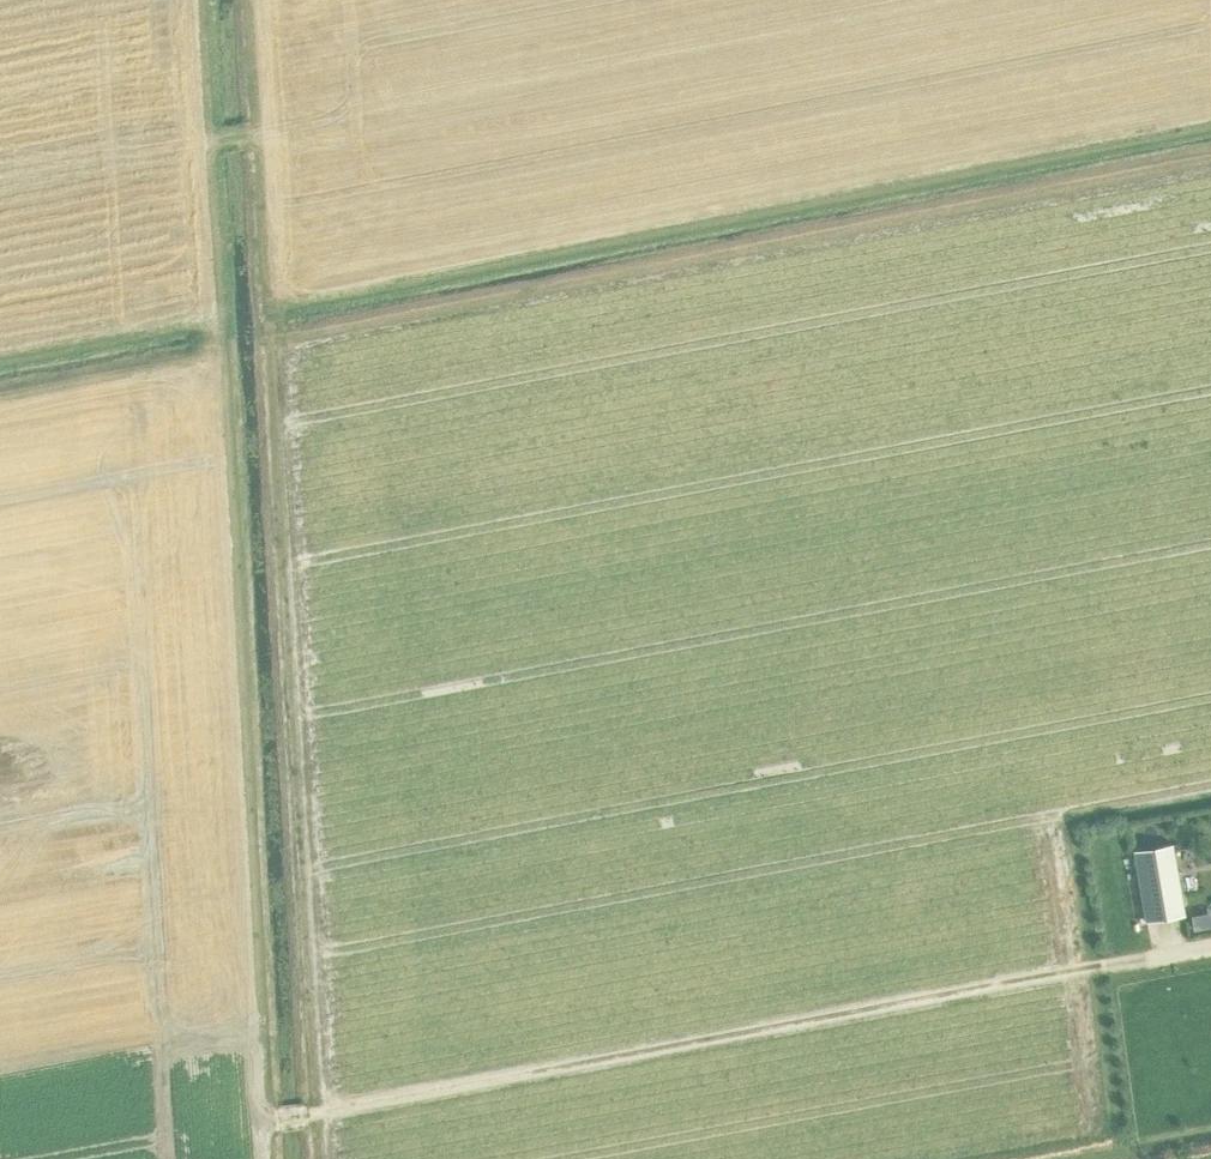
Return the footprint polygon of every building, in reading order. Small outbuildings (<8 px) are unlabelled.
[(1134,849),(1146,920),(1185,914),(1173,843),(1134,849)]
